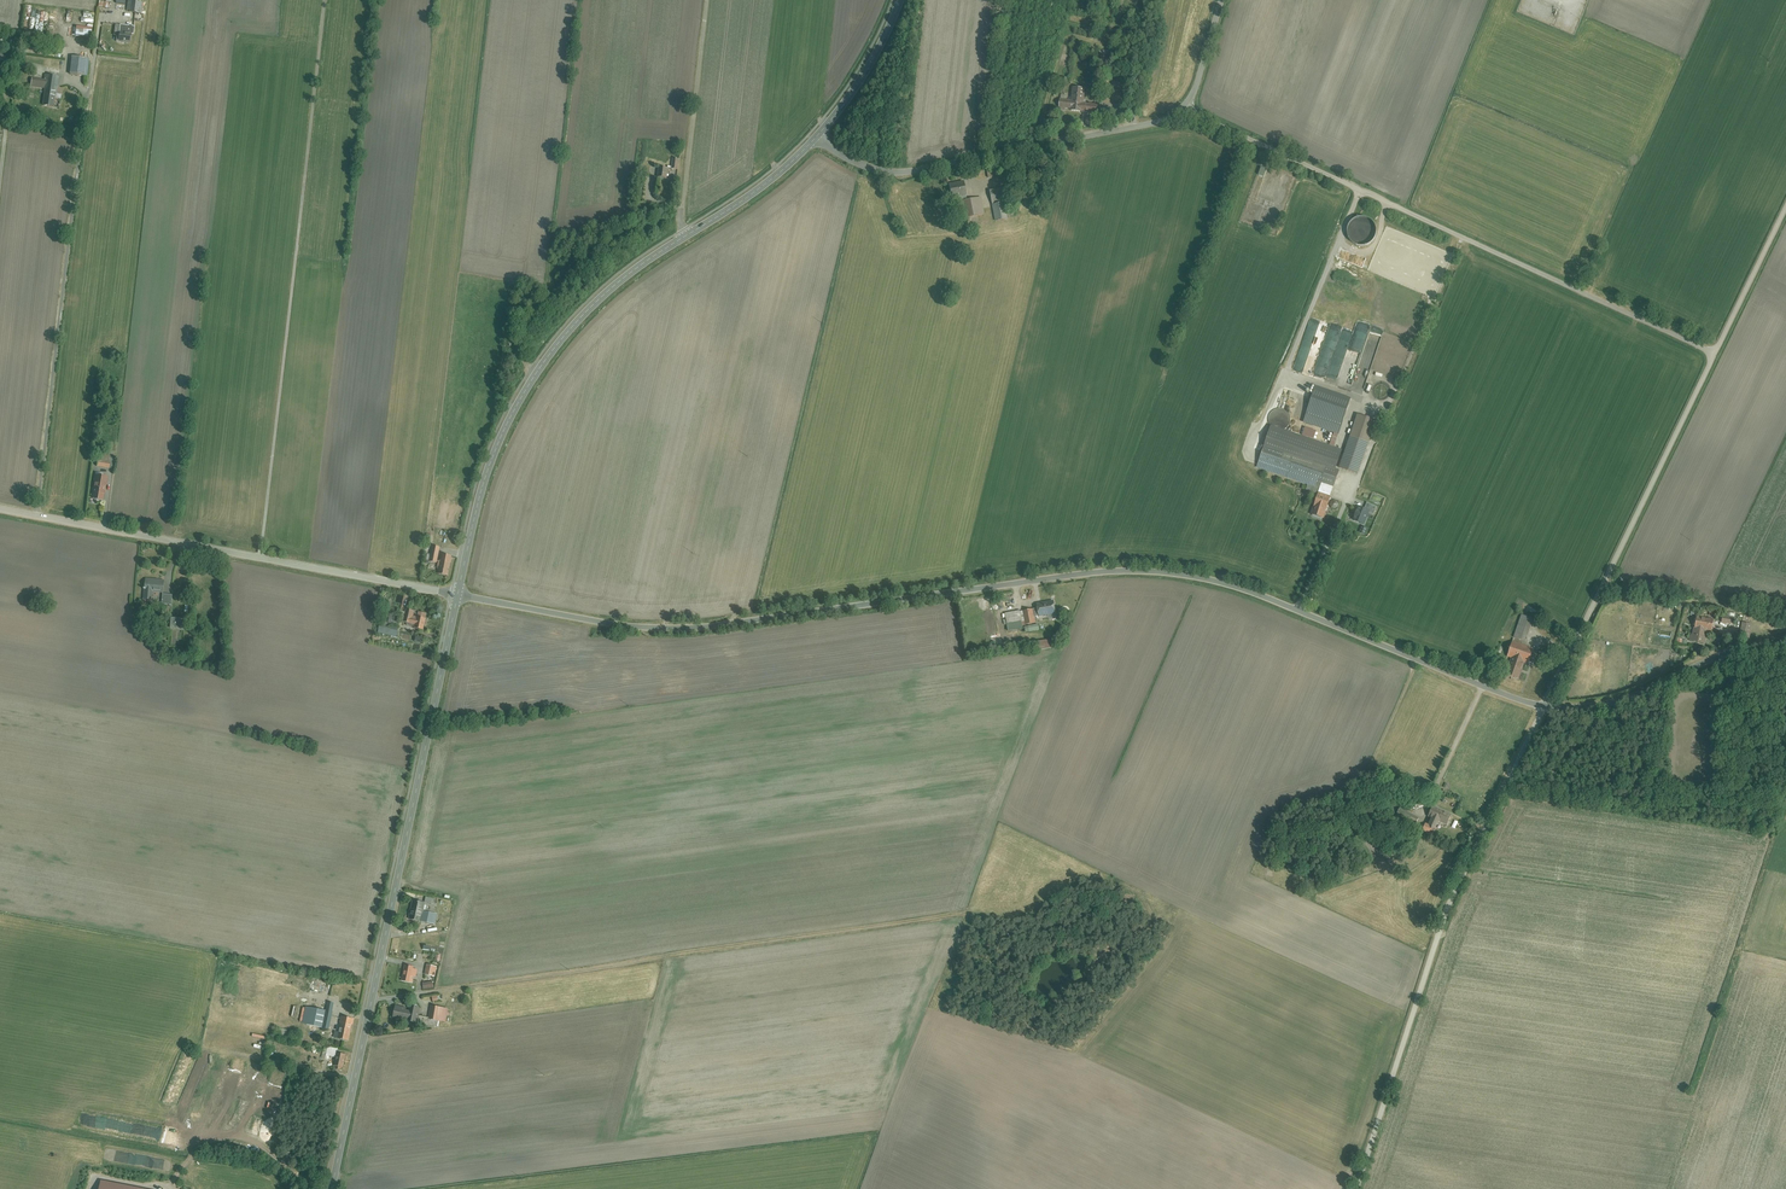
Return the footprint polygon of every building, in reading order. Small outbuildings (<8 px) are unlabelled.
[(128,1),(127,11),(139,12),(139,2),(128,1)] [(119,26),(118,42),(132,43),(133,27),(119,26)] [(1104,46),(1097,45),(1096,56),(1104,57),(1104,46)] [(7,64),(8,55),(0,54),(0,63),(7,64)] [(72,57),(70,76),(86,78),(88,59),(72,57)] [(47,76),(43,106),(55,107),(58,77),(47,76)] [(1134,83),(1128,76),(1124,80),(1130,86),(1134,83)] [(1060,95),(1058,109),(1096,113),(1098,102),(1085,100),(1086,89),(1073,87),(1072,97),(1060,95)] [(671,165),(659,165),(659,176),(673,176),(673,166),(679,166),(679,156),(671,156),(671,165)] [(1264,175),(1265,166),(1255,164),(1254,173),(1264,175)] [(998,165),(985,168),(987,178),(1000,175),(998,165)] [(951,195),(959,194),(963,220),(983,217),(979,191),(969,193),(967,179),(949,182),(951,195)] [(991,192),(994,221),(1007,220),(1005,203),(1014,201),(1013,190),(991,192)] [(1345,400),(1314,388),(1302,421),(1333,433),(1345,400)] [(1290,417),(1290,416),(1290,414),(1289,411),(1288,409),(1287,407),(1285,406),(1283,405),(1281,404),(1278,404),(1276,405),(1274,405),(1272,406),(1271,408),(1269,410),(1268,411),(1268,414),(1268,416),(1268,418),(1269,420),(1270,422),(1271,424),(1273,425),(1275,426),(1277,427),(1280,427),(1281,426),(1284,426),(1286,424),(1287,423),(1288,422),(1289,420),(1290,417)] [(1375,418),(1357,413),(1340,467),(1358,473),(1375,418)] [(1256,467),(1295,481),(1298,482),(1296,487),(1315,494),(1308,514),(1324,520),(1342,469),(1337,468),(1343,450),(1270,425),(1256,467)] [(100,451),(98,467),(110,470),(113,453),(100,451)] [(96,476),(92,501),(104,502),(108,477),(96,476)] [(1363,509),(1358,507),(1352,520),(1365,526),(1372,512),(1374,513),(1377,507),(1366,502),(1363,509)] [(441,547),(433,545),(430,561),(437,562),(441,547)] [(452,556),(443,554),(441,561),(439,560),(438,568),(439,568),(438,573),(448,575),(452,556)] [(143,580),(142,593),(144,593),(143,603),(151,604),(151,594),(163,595),(164,582),(143,580)] [(160,596),(160,607),(171,607),(171,597),(160,596)] [(1018,629),(1017,625),(1022,624),(1022,629),(1032,628),(1031,619),(1057,615),(1055,607),(1004,614),(1005,626),(1011,625),(1012,630),(1018,629)] [(413,614),(414,610),(406,608),(403,620),(415,623),(414,627),(423,630),(426,617),(413,614)] [(1733,618),(1718,616),(1717,625),(1732,627),(1733,618)] [(1530,620),(1522,617),(1516,636),(1524,638),(1530,620)] [(172,619),(172,630),(183,631),(184,619),(172,619)] [(1712,623),(1696,620),(1692,639),(1700,640),(1702,629),(1711,631),(1712,623)] [(1749,624),(1738,624),(1737,638),(1748,638),(1749,624)] [(1060,639),(1043,640),(1044,648),(1060,647),(1060,639)] [(1508,659),(1512,660),(1506,675),(1519,680),(1524,665),(1527,666),(1533,651),(1514,644),(1508,659)] [(1395,816),(1415,827),(1421,817),(1400,806),(1395,816)] [(1431,819),(1427,826),(1425,825),(1422,832),(1435,838),(1438,832),(1435,830),(1438,823),(1447,827),(1452,816),(1434,808),(1429,818),(1431,819)] [(1347,823),(1347,835),(1366,836),(1367,824),(1347,823)] [(425,903),(412,900),(408,920),(420,922),(420,921),(423,911),(425,903)] [(437,914),(423,911),(420,921),(434,924),(437,914)] [(437,967),(427,965),(425,975),(435,976),(437,967)] [(413,968),(405,966),(402,980),(411,982),(412,976),(416,976),(417,971),(412,970),(413,968)] [(329,1029),(334,1004),(326,1003),(325,1010),(306,1007),(302,1024),(329,1029)] [(406,1007),(394,1005),(392,1018),(417,1023),(419,1015),(420,1008),(410,1006),(409,1010),(406,1010),(406,1007)] [(449,1009),(431,1006),(428,1017),(428,1019),(439,1021),(446,1022),(449,1009)] [(428,1017),(419,1015),(417,1023),(437,1027),(439,1021),(428,1019),(428,1017)] [(353,1019),(340,1016),(336,1037),(349,1040),(353,1019)] [(278,1028),(276,1036),(285,1038),(287,1031),(278,1028)] [(337,1053),(334,1066),(343,1068),(345,1055),(337,1053)]
